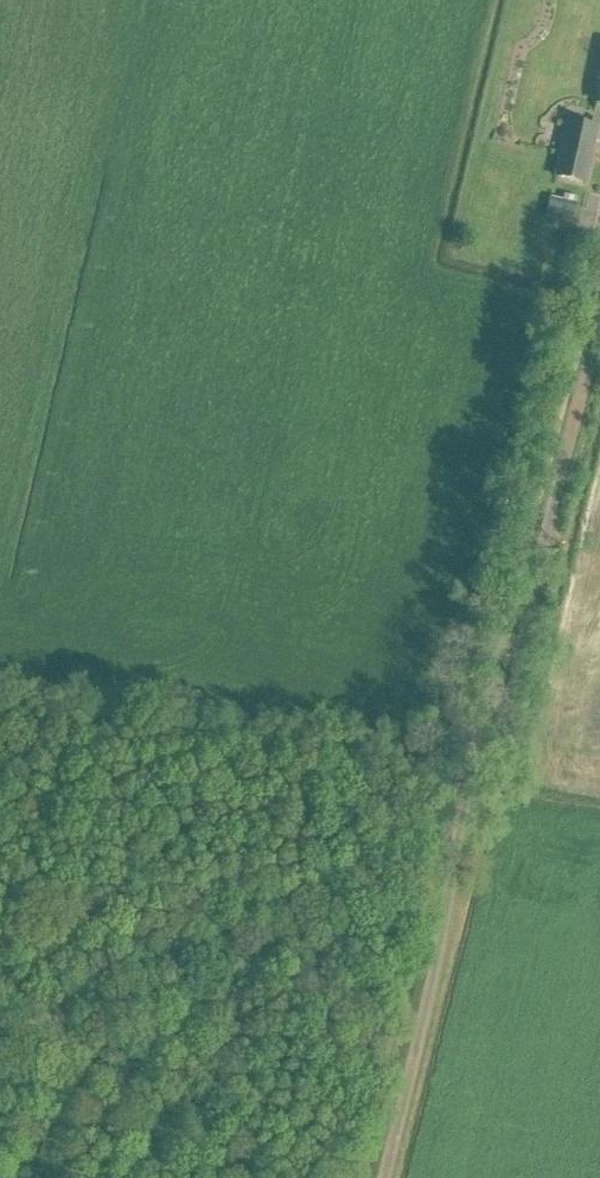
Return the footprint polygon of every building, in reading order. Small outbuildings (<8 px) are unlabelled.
[(597,128),(567,121),(555,177),(584,184),(597,128)] [(545,218),(572,224),(576,203),(549,197),(545,218)]
